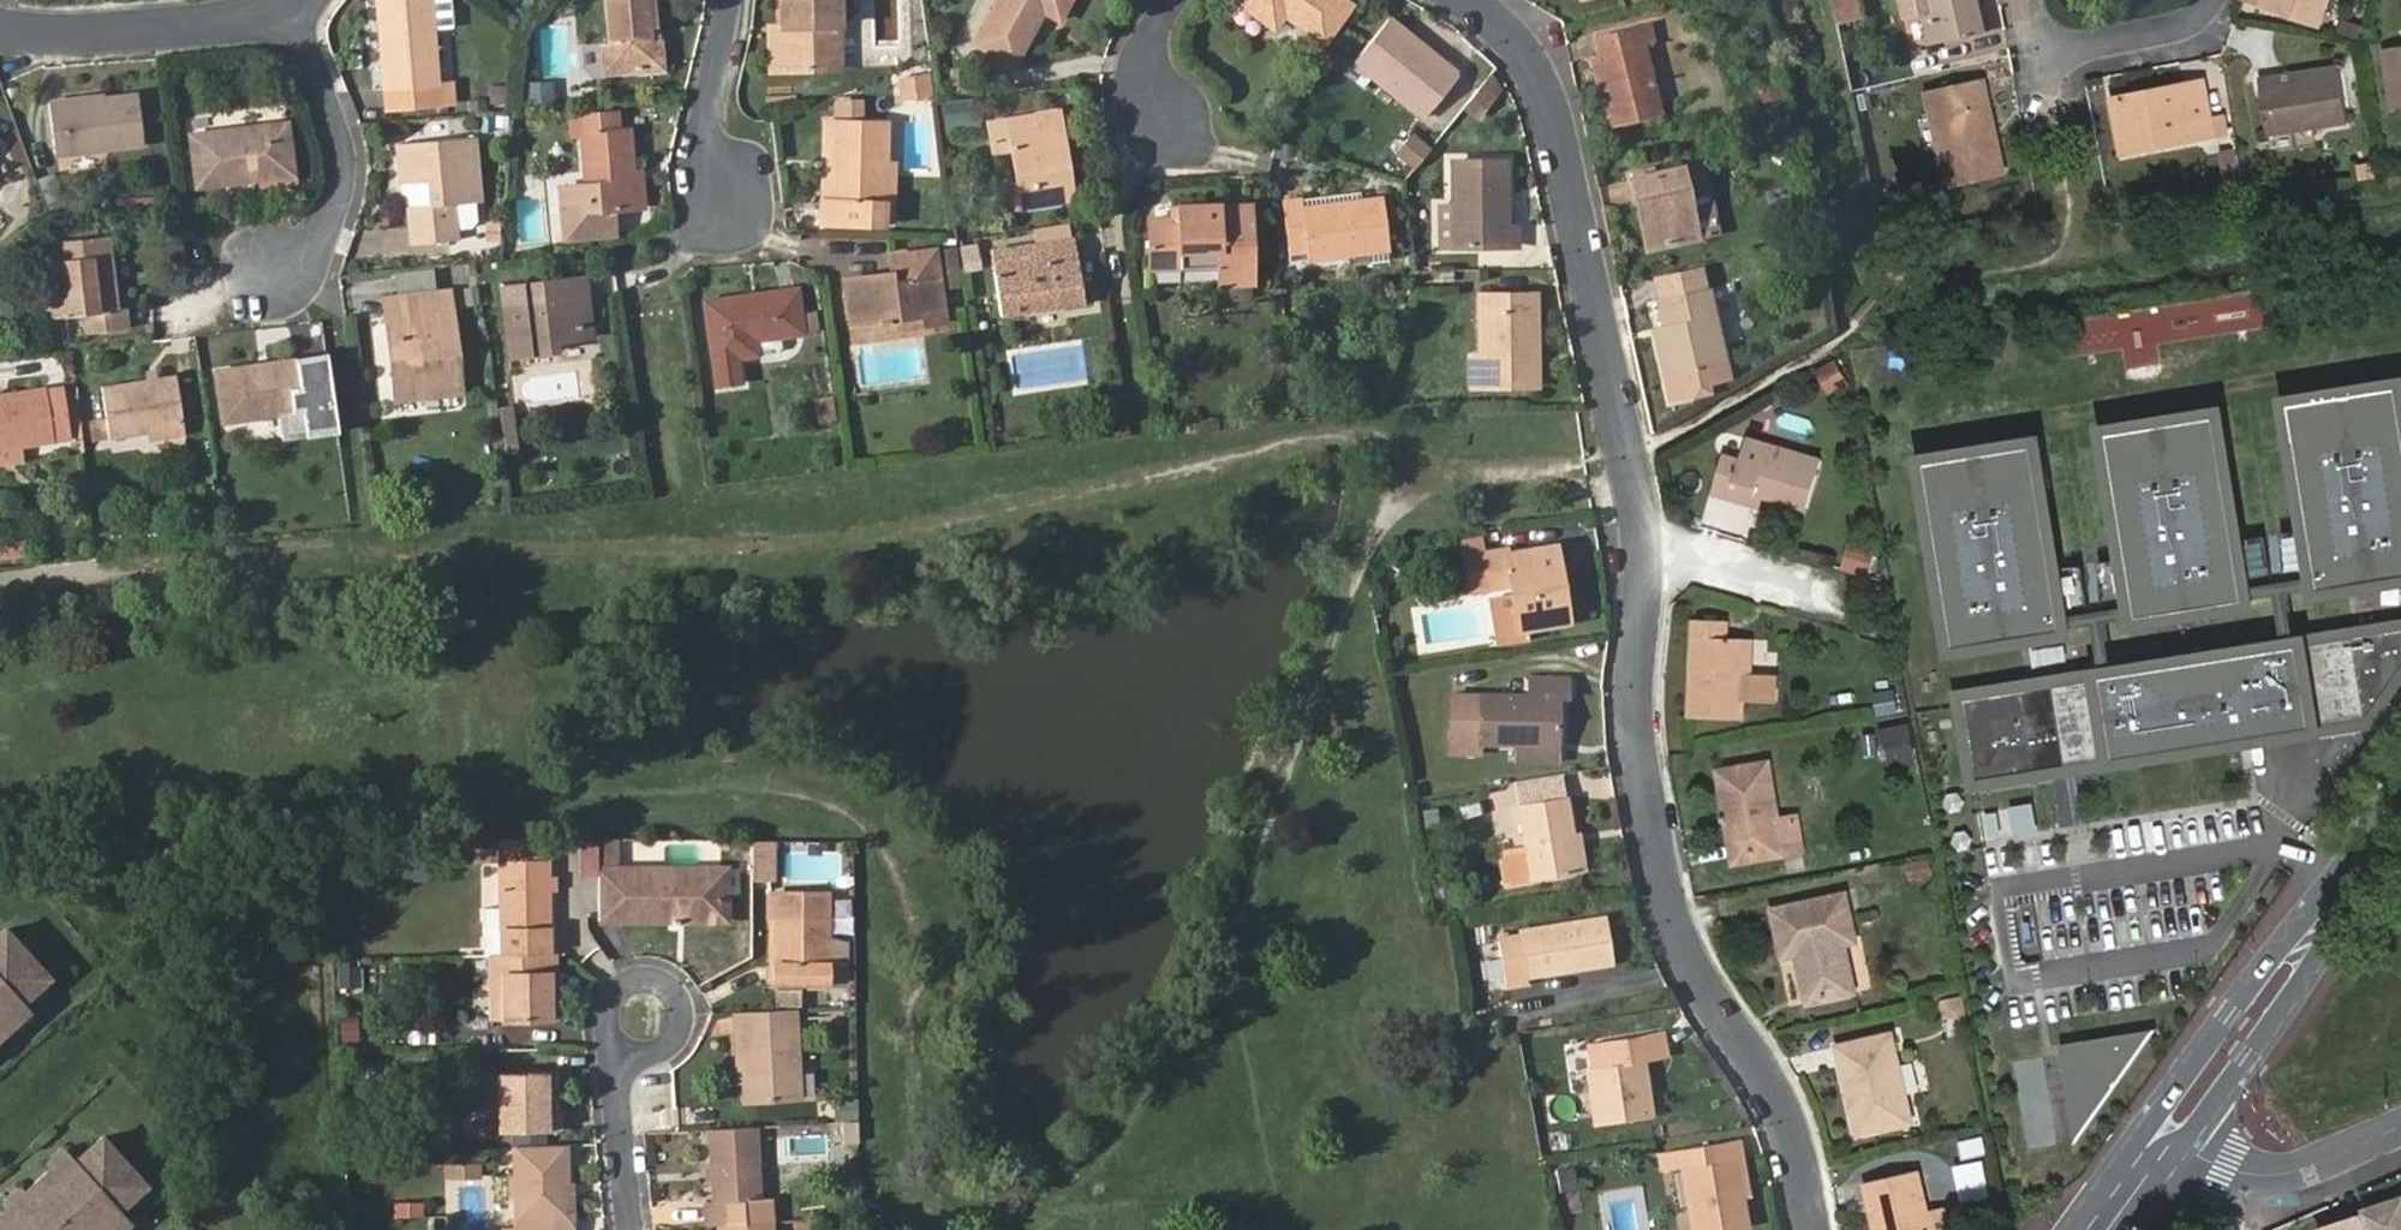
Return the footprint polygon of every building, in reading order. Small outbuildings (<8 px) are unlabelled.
[(390,107),(455,101),(454,83),(439,84),(431,0),(380,0),(390,107)] [(663,60),(662,42),(658,42),(655,0),(608,0),(612,45),(605,46),(607,74),(636,72),(636,62),(663,60)] [(786,26),(787,69),(842,68),(840,0),(785,0),(786,26)] [(976,42),(1015,64),(1045,11),(1061,20),(1072,0),(999,0),(976,42)] [(1239,1),(1276,27),(1286,14),(1325,41),(1352,5),(1344,0),(1240,0),(1239,1)] [(1840,25),(1862,21),(1857,0),(1834,0),(1840,25)] [(1975,0),(1928,0),(1932,16),(1938,45),(1983,36),(1975,0)] [(2269,7),(2304,19),(2310,0),(2271,0),(2269,7)] [(2332,6),(2314,0),(2310,0),(2304,19),(2325,26),(2332,6)] [(1930,47),(1938,45),(1932,16),(1924,18),(1930,47)] [(1357,61),(1424,116),(1460,75),(1391,18),(1357,61)] [(2341,37),(2364,39),(2366,23),(2343,21),(2341,37)] [(1595,56),(1613,126),(1664,114),(1647,45),(1657,42),(1653,22),(1595,36),(1600,55),(1595,56)] [(787,69),(786,26),(773,26),(774,70),(787,69)] [(2392,53),(2400,104),(2400,51),(2392,53)] [(664,69),(663,60),(636,62),(636,72),(664,69)] [(2346,65),(2291,74),(2293,82),(2347,72),(2346,65)] [(902,101),(935,96),(930,71),(898,76),(902,101)] [(2293,82),(2291,74),(2266,78),(2275,137),(2355,123),(2347,72),(2293,82)] [(527,105),(557,105),(557,81),(526,81),(527,105)] [(2119,101),(2130,154),(2219,136),(2208,82),(2119,101)] [(1944,120),(1956,187),(2007,176),(1992,109),(1996,108),(1991,86),(1933,100),(1937,121),(1944,120)] [(50,104),(56,154),(144,143),(138,96),(103,100),(102,97),(50,104)] [(834,100),(834,117),(865,117),(865,100),(834,100)] [(1060,110),(1040,114),(1043,130),(1063,127),(1060,110)] [(637,208),(633,172),(629,130),(620,131),(618,112),(580,116),(588,183),(562,187),(567,239),(617,234),(615,210),(637,208)] [(1012,136),(1014,149),(1022,206),(1066,200),(1061,169),(1070,168),(1063,127),(1043,130),(1040,114),(990,121),(993,139),(1012,136)] [(889,124),(838,121),(835,200),(825,199),(823,200),(822,222),(869,224),(871,203),(886,204),(887,161),(889,124)] [(835,200),(838,121),(828,121),(825,199),(835,200)] [(193,136),(199,186),(293,174),(286,125),(193,136)] [(1390,149),(1417,171),(1434,150),(1408,128),(1390,149)] [(995,152),(1014,149),(1012,136),(993,139),(995,152)] [(404,183),(417,181),(431,181),(434,206),(420,208),(409,208),(414,245),(462,239),(462,228),(473,227),(479,220),(477,202),(482,200),(475,137),(400,145),(404,183)] [(2218,152),(2228,198),(2250,193),(2239,147),(2218,152)] [(1681,166),(1699,239),(1721,234),(1706,160),(1681,166)] [(897,162),(887,161),(886,204),(894,204),(897,162)] [(1455,162),(1456,245),(1520,245),(1519,226),(1510,226),(1510,162),(1455,162)] [(1647,199),(1658,248),(1699,239),(1681,166),(1633,177),(1639,201),(1647,199)] [(1061,169),(1066,200),(1075,198),(1070,168),(1061,169)] [(642,171),(633,172),(637,208),(645,207),(642,171)] [(40,177),(47,211),(64,207),(57,174),(40,177)] [(431,181),(417,181),(420,208),(434,206),(431,181)] [(1284,201),(1291,252),(1309,250),(1311,259),(1388,249),(1381,199),(1304,207),(1302,199),(1284,201)] [(1650,250),(1658,248),(1647,199),(1639,201),(1650,250)] [(1150,219),(1152,267),(1217,265),(1218,283),(1253,282),(1249,206),(1219,206),(1219,204),(1179,205),(1180,218),(1150,219)] [(65,223),(67,237),(98,233),(96,219),(65,223)] [(50,289),(54,317),(86,314),(89,329),(127,325),(125,310),(117,311),(108,240),(56,245),(61,288),(50,289)] [(1037,262),(995,266),(1002,313),(1084,302),(1075,240),(1036,245),(1037,262)] [(993,250),(995,266),(1037,262),(1036,245),(993,250)] [(846,280),(853,323),(899,317),(901,327),(944,320),(935,250),(891,257),(893,274),(846,280)] [(575,298),(587,296),(585,277),(557,281),(559,299),(504,306),(510,357),(535,354),(533,343),(557,340),(580,337),(575,298)] [(1669,336),(1658,339),(1673,402),(1693,397),(1699,390),(1698,384),(1730,376),(1710,288),(1660,300),(1666,325),(1669,336)] [(707,302),(714,360),(759,354),(757,339),(819,331),(816,311),(802,313),(798,289),(707,302)] [(386,299),(391,339),(400,338),(404,374),(395,375),(398,400),(421,397),(461,392),(448,292),(386,299)] [(1482,296),(1483,356),(1472,356),(1473,386),(1539,384),(1538,295),(1482,296)] [(592,336),(587,296),(575,298),(580,337),(592,336)] [(1655,327),(1658,339),(1669,336),(1666,325),(1655,327)] [(400,338),(391,339),(395,375),(404,374),(400,338)] [(533,343),(535,354),(558,352),(557,340),(533,343)] [(218,373),(225,420),(321,408),(315,359),(218,373)] [(1840,360),(1818,369),(1827,391),(1849,382),(1840,360)] [(147,432),(184,427),(177,376),(103,386),(111,438),(147,432)] [(2288,402),(2319,573),(2321,586),(2320,590),(2400,576),(2400,388),(2400,385),(2288,402)] [(47,415),(67,412),(62,386),(44,388),(47,415)] [(51,441),(71,438),(67,412),(47,415),(44,388),(0,394),(0,449),(51,441)] [(815,399),(820,423),(839,419),(834,395),(815,399)] [(423,413),(421,397),(398,400),(400,416),(423,413)] [(499,408),(505,451),(520,449),(514,406),(499,408)] [(2218,413),(2106,430),(2135,602),(2137,614),(2137,618),(2249,599),(2248,596),(2246,584),(2218,413)] [(186,436),(184,427),(147,432),(148,442),(186,436)] [(1736,486),(1767,496),(1810,509),(1824,460),(1751,437),(1743,461),(1727,456),(1716,493),(1733,498),(1736,486)] [(2034,442),(1922,459),(1954,647),(2065,629),(2065,626),(2063,614),(2034,442)] [(1764,508),(1767,496),(1736,486),(1733,498),(1764,508)] [(1849,541),(1844,570),(1874,576),(1880,547),(1849,541)] [(1553,576),(1561,575),(1555,546),(1507,554),(1506,551),(1485,554),(1492,587),(1512,584),(1520,629),(1561,623),(1553,576)] [(2319,573),(2246,584),(2248,596),(2279,591),(2288,643),(2296,642),(2288,591),(2321,586),(2319,573)] [(1569,621),(1561,575),(1553,576),(1561,623),(1569,621)] [(2135,602),(2063,614),(2065,626),(2094,621),(2103,673),(2114,672),(2105,619),(2137,614),(2135,602)] [(1746,680),(1748,639),(1730,638),(1731,621),(1696,619),(1692,716),(1745,719),(1746,680)] [(1961,697),(1975,782),(2366,719),(2400,670),(2400,626),(2296,642),(2288,643),(2114,672),(2103,673),(1961,697)] [(1756,640),(1748,639),(1746,680),(1754,680),(1756,640)] [(1517,739),(1560,741),(1561,697),(1569,697),(1570,680),(1531,679),(1531,697),(1451,696),(1450,753),(1481,754),(1481,742),(1517,745),(1517,739)] [(1878,691),(1880,714),(1901,712),(1899,689),(1878,691)] [(1866,759),(1918,750),(1913,722),(1861,730),(1866,759)] [(1559,750),(1560,741),(1517,739),(1517,745),(1517,749),(1559,750)] [(1722,772),(1730,818),(1738,822),(1743,853),(1786,846),(1787,853),(1805,851),(1799,817),(1781,820),(1770,764),(1722,772)] [(1580,872),(1573,834),(1568,797),(1520,805),(1527,846),(1505,850),(1510,883),(1580,872)] [(2014,835),(2041,833),(2039,804),(2012,806),(2014,835)] [(1738,822),(1730,818),(1738,862),(1787,853),(1786,846),(1743,853),(1738,822)] [(1581,833),(1573,834),(1580,872),(1587,871),(1581,833)] [(549,860),(548,841),(501,840),(501,860),(549,860)] [(618,869),(618,841),(600,841),(602,919),(672,920),(681,914),(723,914),(723,870),(618,869)] [(752,841),(752,881),(768,881),(768,859),(774,860),(773,842),(752,841)] [(423,849),(424,866),(446,865),(445,849),(423,849)] [(1933,853),(1909,857),(1913,877),(1936,873),(1933,853)] [(550,953),(549,860),(501,860),(503,954),(550,953)] [(770,964),(778,963),(778,891),(770,892),(770,964)] [(778,891),(778,963),(779,982),(830,981),(829,891),(778,891)] [(1776,910),(1787,957),(1800,954),(1812,1002),(1858,992),(1847,943),(1858,941),(1848,895),(1776,910)] [(500,904),(484,903),(482,950),(499,951),(500,904)] [(1501,940),(1508,984),(1530,981),(1528,974),(1615,960),(1607,918),(1521,932),(1522,937),(1501,940)] [(31,1009),(24,1001),(50,976),(6,928),(0,933),(0,1037),(31,1009)] [(503,954),(490,954),(490,972),(503,971),(504,1021),(549,1020),(549,971),(557,971),(558,953),(550,953),(503,954)] [(503,971),(490,972),(490,1021),(504,1021),(503,971)] [(557,1020),(557,971),(549,971),(549,1020),(557,1020)] [(1965,994),(1944,998),(1948,1019),(1970,1014),(1965,994)] [(801,1096),(798,1008),(735,1012),(736,1035),(744,1035),(746,1079),(747,1100),(801,1096)] [(2078,1142),(2159,1028),(2066,1044),(2078,1142)] [(1589,1068),(1598,1122),(1654,1114),(1645,1061),(1667,1057),(1663,1033),(1592,1045),(1595,1067),(1589,1068)] [(744,1035),(736,1035),(739,1079),(746,1079),(744,1035)] [(1841,1046),(1860,1133),(1914,1122),(1894,1035),(1841,1046)] [(498,1073),(499,1129),(563,1128),(562,1109),(548,1109),(547,1072),(498,1073)] [(762,1221),(758,1127),(711,1130),(715,1200),(707,1201),(709,1224),(721,1223),(762,1221)] [(1986,1135),(1961,1138),(1964,1158),(1989,1154),(1986,1135)] [(124,1218),(116,1211),(143,1186),(99,1138),(72,1162),(65,1153),(0,1213),(0,1229),(111,1229),(124,1218)] [(1740,1139),(1720,1142),(1723,1160),(1737,1158),(1743,1196),(1749,1195),(1740,1139)] [(1720,1142),(1661,1151),(1664,1172),(1684,1169),(1694,1229),(1733,1229),(1748,1228),(1743,1196),(1737,1158),(1723,1160),(1720,1142)] [(516,1146),(517,1220),(540,1220),(541,1229),(578,1229),(577,1218),(569,1218),(567,1145),(516,1146)] [(1560,1192),(1580,1188),(1576,1165),(1556,1168),(1560,1192)] [(1930,1211),(1920,1172),(1869,1183),(1879,1229),(1934,1229),(1930,1211)] [(2321,1229),(2400,1229),(2400,1199),(2366,1210),(2368,1215),(2321,1229)] [(1930,1211),(1934,1229),(1951,1229),(1946,1207),(1930,1211)] [(774,1220),(762,1221),(721,1223),(721,1229),(774,1229),(774,1220)]
